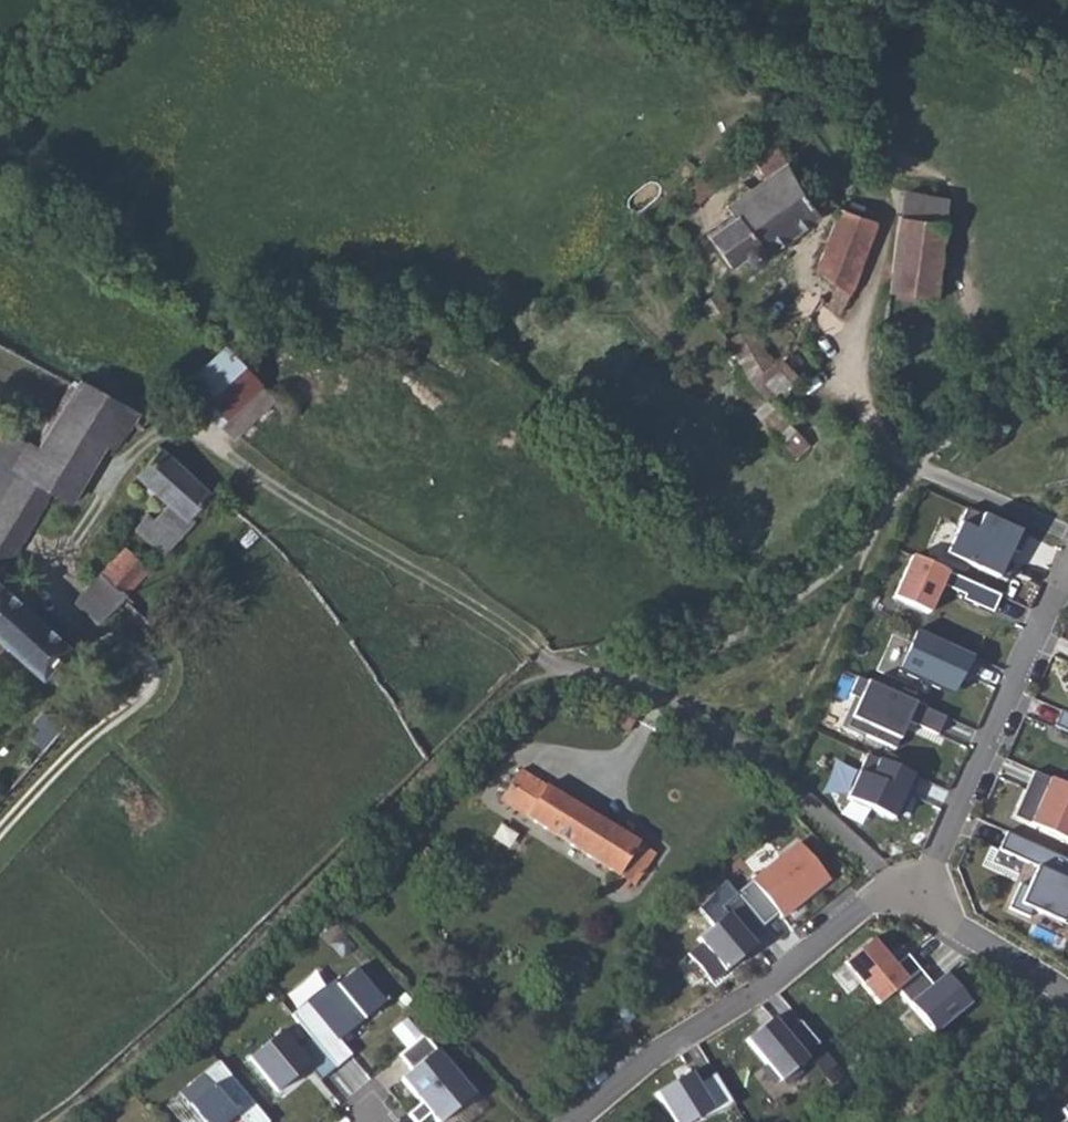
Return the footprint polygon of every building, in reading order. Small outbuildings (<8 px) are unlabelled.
[(740,220),(709,245),(727,265),(740,255),(749,263),(755,263),(760,260),(764,253),(832,199),(812,183),(807,183),(801,190),(774,140),(753,153),(768,176),(728,202),(740,220)] [(817,267),(849,292),(878,222),(874,217),(837,203),(817,267)] [(902,213),(892,292),(936,298),(944,217),(902,213)] [(750,323),(730,338),(754,380),(773,363),(750,323)] [(223,344),(180,385),(216,421),(258,381),(223,344)] [(14,469),(20,473),(50,490),(71,501),(104,443),(112,447),(133,419),(138,413),(78,375),(71,383),(68,382),(35,445),(29,443),(14,469)] [(258,381),(216,421),(231,437),(275,399),(258,381)] [(771,400),(758,415),(783,437),(796,422),(771,400)] [(136,475),(166,497),(185,512),(187,509),(206,489),(159,449),(136,475)] [(20,473),(0,504),(0,563),(4,567),(50,490),(20,473)] [(166,497),(154,513),(178,533),(193,516),(187,509),(185,512),(166,497)] [(964,509),(945,554),(1006,580),(1012,566),(1005,562),(1011,550),(1018,553),(1025,536),(964,509)] [(74,599),(95,622),(113,604),(142,575),(178,533),(154,513),(147,511),(132,522),(127,517),(114,534),(123,543),(74,599)] [(155,584),(185,559),(177,550),(148,575),(155,584)] [(1000,595),(910,557),(892,598),(926,612),(938,584),(963,594),(960,600),(992,614),(1000,595)] [(0,583),(0,640),(41,675),(69,643),(0,583)] [(972,656),(915,630),(896,671),(949,695),(954,684),(958,686),(972,656)] [(856,678),(848,696),(858,700),(846,727),(892,747),(902,722),(936,737),(945,716),(856,678)] [(619,705),(610,723),(628,733),(637,714),(619,705)] [(1060,711),(1053,726),(1067,733),(1067,715),(1060,711)] [(916,779),(865,756),(845,799),(892,820),(898,805),(903,809),(916,779)] [(517,770),(499,801),(620,872),(617,881),(618,885),(622,886),(628,885),(633,880),(636,882),(655,851),(517,770)] [(1032,772),(1012,817),(1067,842),(1067,788),(1032,772)] [(1005,832),(997,850),(1035,867),(1026,887),(1018,883),(1007,909),(1027,918),(1031,910),(1067,926),(1067,924),(1067,860),(1005,832)] [(798,843),(736,894),(762,926),(777,914),(781,918),(827,880),(798,843)] [(755,948),(728,915),(697,940),(701,944),(687,955),(711,984),(755,948)] [(842,963),(877,1005),(896,989),(919,970),(906,955),(893,966),(871,940),(842,963)] [(331,982),(290,1017),(335,1069),(351,1056),(338,1041),(382,1004),(353,970),(335,986),(331,982)] [(931,985),(919,970),(896,989),(933,1034),(969,1004),(944,974),(931,985)] [(818,1044),(798,1021),(784,1034),(771,1019),(745,1041),(779,1082),(806,1060),(803,1056),(818,1044)] [(279,1034),(248,1059),(277,1093),(307,1067),(279,1034)] [(422,1036),(398,1057),(410,1072),(400,1080),(435,1121),(442,1121),(472,1097),(422,1036)] [(218,1063),(179,1095),(202,1121),(229,1121),(237,1115),(242,1121),(268,1121),(218,1063)] [(714,1074),(698,1084),(690,1072),(654,1094),(672,1121),(708,1121),(734,1106),(714,1074)] [(1058,1112),(1064,1119),(1060,1121),(1067,1121),(1067,1103),(1058,1112)]
